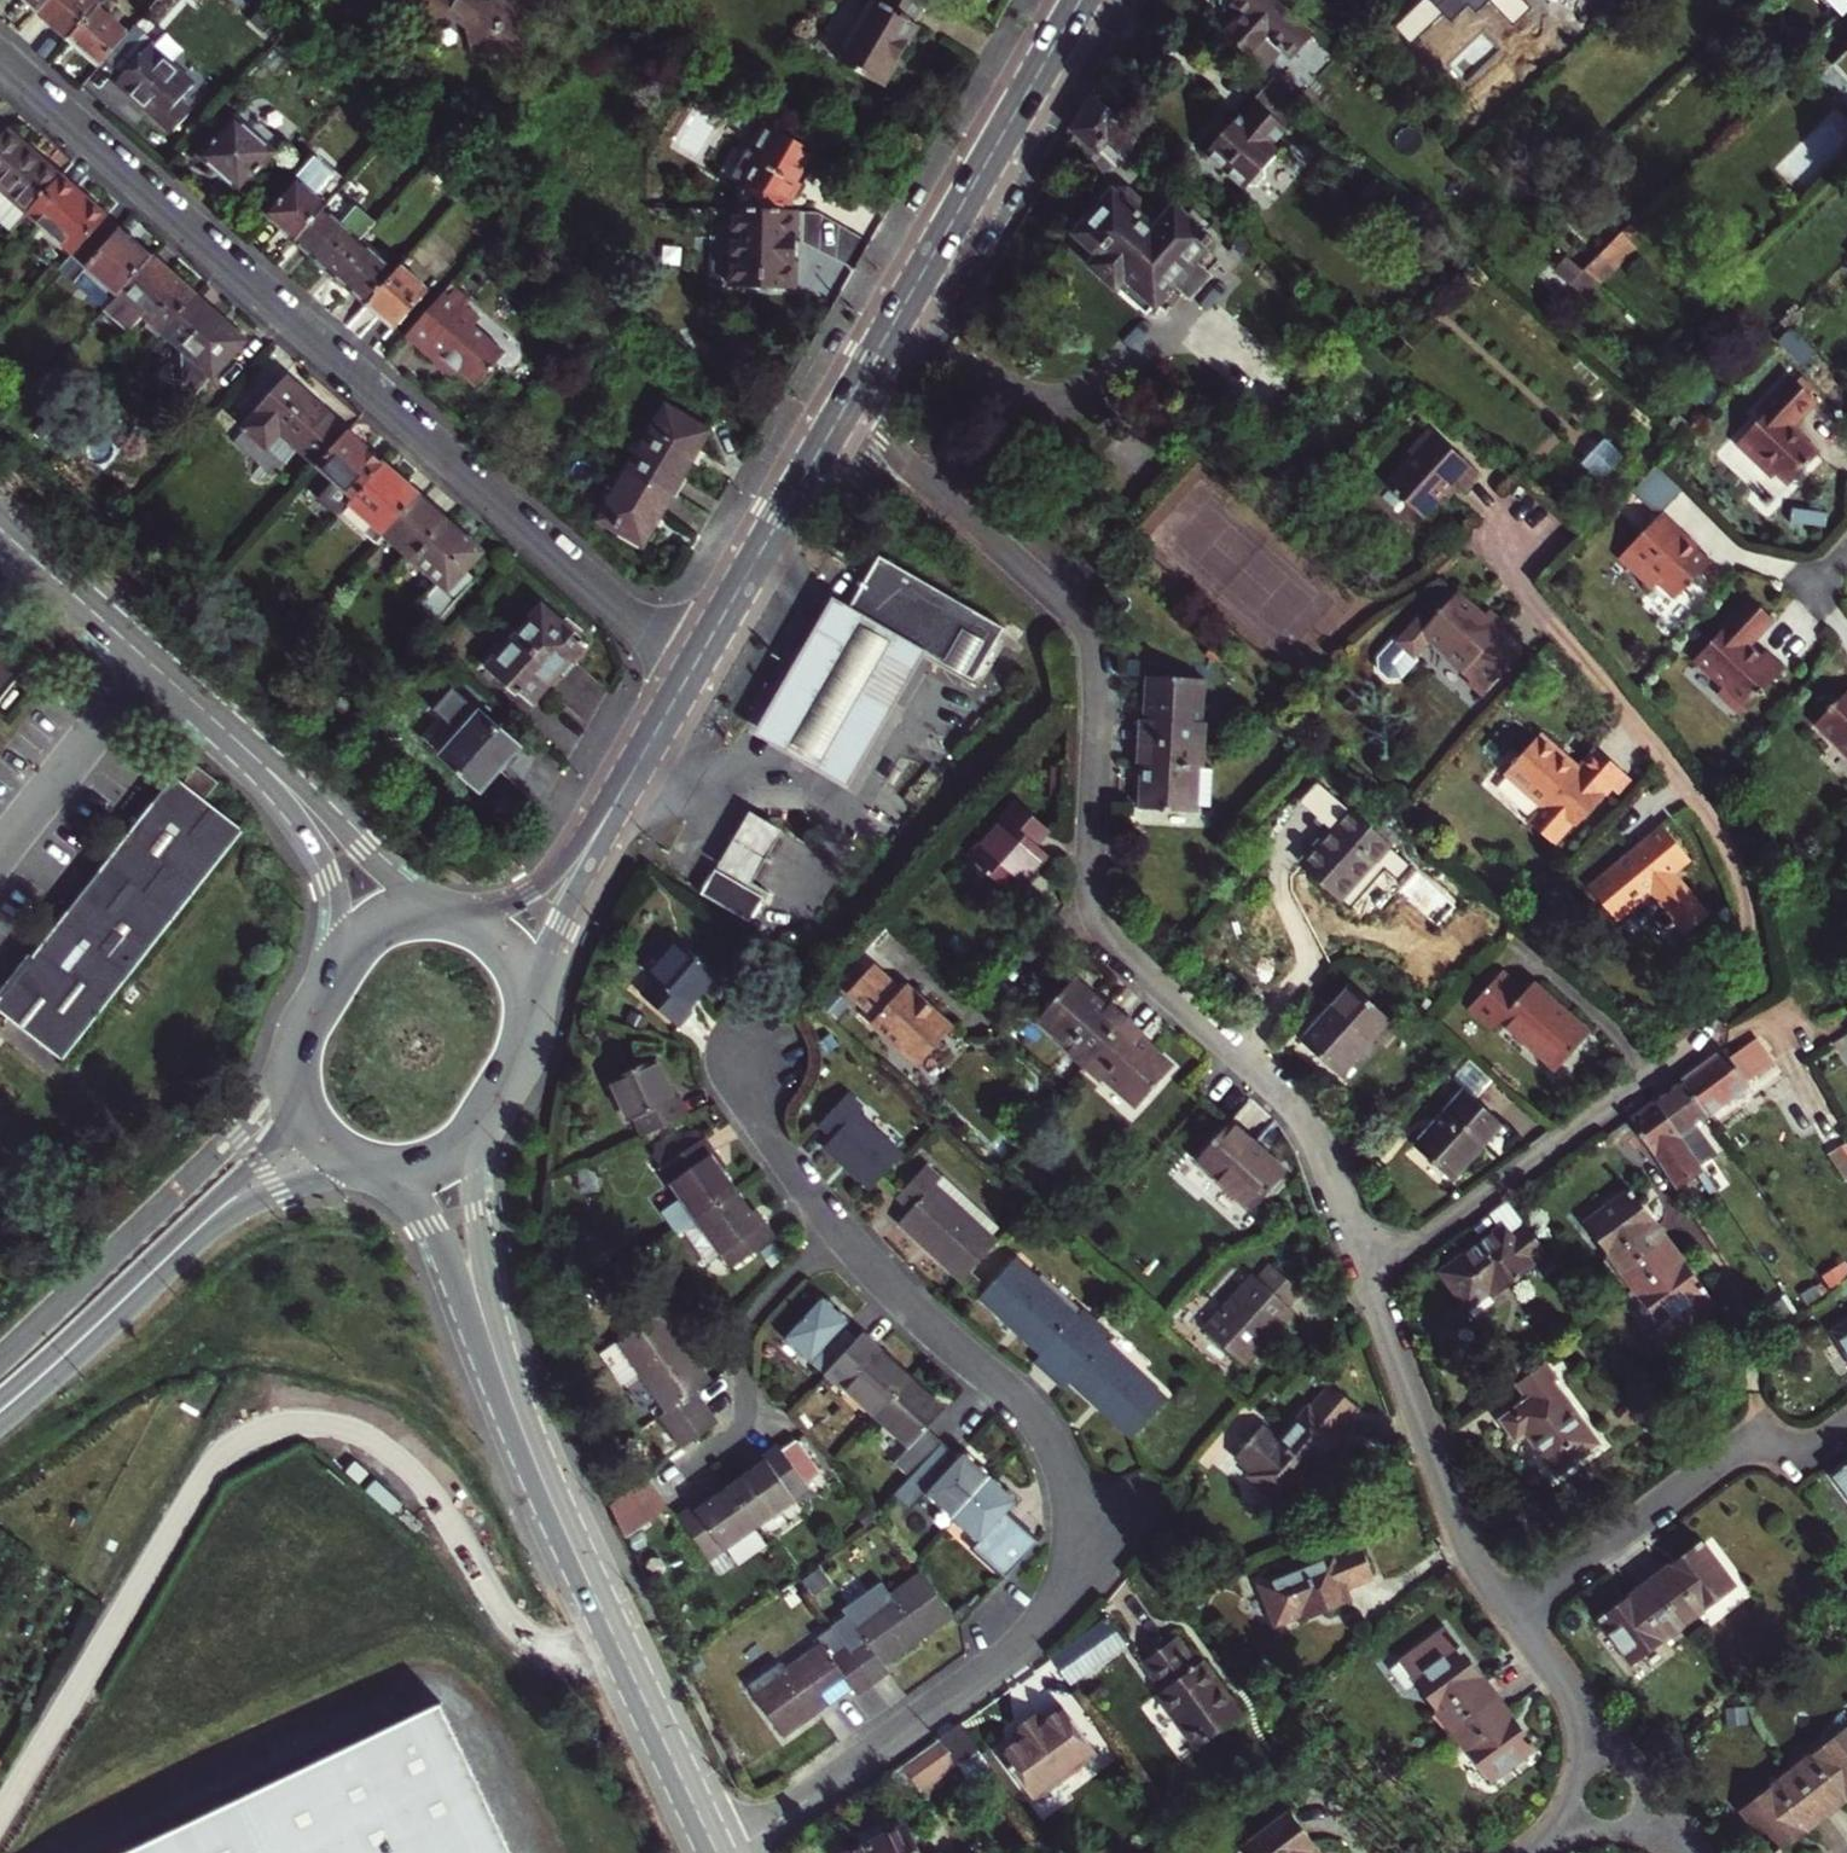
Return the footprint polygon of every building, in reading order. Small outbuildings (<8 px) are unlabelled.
[(37,9),(44,0),(27,0),(37,9)] [(102,0),(44,0),(37,9),(69,37),(99,4),(102,0)] [(488,6),(481,7),(468,0),(402,0),(401,2),(429,20),(447,16),(467,28),(471,51),(479,55),(533,45),(529,22),(541,4),(535,0),(487,0),(488,6)] [(839,61),(884,85),(919,24),(913,21),(925,0),(874,0),(839,61)] [(1292,15),(1274,0),(1236,0),(1233,3),(1244,13),(1224,36),(1247,56),(1267,34),(1291,55),(1311,33),(1292,15)] [(1842,15),(1846,10),(1846,0),(1827,0),(1842,15)] [(102,60),(129,29),(99,4),(69,37),(99,63),(102,60)] [(129,29),(102,60),(118,74),(115,78),(162,119),(194,83),(151,45),(154,41),(134,23),(129,29)] [(1846,82),(1846,49),(1831,65),(1846,82)] [(1284,90),(1271,78),(1250,101),(1253,104),(1239,119),(1236,116),(1202,153),(1242,190),(1246,186),(1255,187),(1264,177),(1263,167),(1278,152),(1271,146),(1285,130),(1288,133),(1308,111),(1284,90)] [(1092,98),(1072,131),(1094,150),(1104,140),(1129,162),(1146,145),(1092,98)] [(203,156),(241,189),(282,142),(297,127),(270,103),(256,119),(245,108),(203,156)] [(766,121),(749,151),(757,155),(742,180),(741,207),(736,207),(732,286),(795,288),(797,208),(789,208),(790,196),(817,149),(766,121)] [(60,177),(6,128),(0,135),(0,221),(11,231),(28,212),(60,177)] [(323,208),(328,204),(316,194),(333,175),(314,160),(267,213),(296,239),(323,208)] [(427,173),(442,187),(451,177),(436,163),(427,173)] [(106,217),(60,177),(28,212),(73,253),(106,217)] [(451,177),(442,187),(459,202),(468,192),(451,177)] [(1173,282),(1188,296),(1207,276),(1192,261),(1212,240),(1208,235),(1206,237),(1174,209),(1162,221),(1131,193),(1121,204),(1111,195),(1107,198),(1099,199),(1094,204),(1093,214),(1074,235),(1097,256),(1090,264),(1119,290),(1116,292),(1136,310),(1138,307),(1145,313),(1173,282)] [(323,208),(296,239),(332,271),(360,239),(377,221),(357,205),(341,223),(323,208)] [(73,253),(60,269),(105,310),(152,258),(135,243),(106,217),(73,253)] [(1635,234),(1627,226),(1580,270),(1596,284),(1633,248),(1627,241),(1635,234)] [(1255,242),(1243,232),(1231,245),(1243,256),(1255,242)] [(397,271),(360,239),(332,271),(369,303),(397,271)] [(397,271),(369,303),(397,328),(438,280),(411,256),(397,271)] [(195,296),(152,258),(105,310),(121,324),(135,309),(142,315),(162,333),(195,296)] [(451,284),(404,336),(432,361),(436,356),(445,365),(445,373),(457,372),(468,382),(482,366),(486,366),(486,361),(491,355),(491,341),(467,320),(474,312),(460,300),(464,295),(451,284)] [(195,296),(162,333),(174,343),(182,385),(195,396),(245,341),(195,296)] [(135,309),(121,324),(128,330),(142,315),(135,309)] [(1687,361),(1701,374),(1710,364),(1696,352),(1687,361)] [(1734,441),(1768,475),(1773,471),(1787,485),(1817,455),(1790,427),(1816,402),(1791,376),(1756,410),(1761,415),(1734,441)] [(318,465),(347,432),(287,379),(259,409),(262,411),(243,431),(266,450),(282,432),(318,465)] [(1406,401),(1409,404),(1421,390),(1419,388),(1406,401)] [(666,408),(630,469),(672,493),(708,431),(666,408)] [(1411,457),(1385,485),(1420,517),(1453,482),(1464,490),(1479,474),(1428,429),(1406,453),(1411,457)] [(347,432),(318,465),(354,498),(384,465),(347,432)] [(1604,443),(1582,465),(1598,482),(1620,459),(1604,443)] [(384,465),(354,498),(350,503),(387,536),(421,498),(384,465)] [(643,543),(672,493),(630,469),(600,519),(643,543)] [(421,498),(387,536),(438,581),(417,605),(438,622),(476,578),(467,570),(482,553),(421,498)] [(1570,511),(1564,517),(1586,537),(1592,531),(1570,511)] [(1660,511),(1620,552),(1627,560),(1623,564),(1649,589),(1656,583),(1673,599),(1709,562),(1681,536),(1683,533),(1660,511)] [(876,559),(847,609),(844,613),(923,658),(970,685),(1002,631),(876,559)] [(1420,616),(1396,641),(1412,656),(1428,639),(1447,656),(1445,658),(1482,692),(1522,649),(1501,629),(1504,625),(1488,610),(1482,616),(1455,593),(1427,623),(1420,616)] [(1716,636),(1692,662),(1722,691),(1717,697),(1737,716),(1782,669),(1765,653),(1760,657),(1750,648),(1774,623),(1747,597),(1713,633),(1716,636)] [(844,613),(847,609),(830,600),(817,623),(752,733),(779,749),(847,788),(923,658),(844,613)] [(541,604),(513,636),(557,673),(559,671),(565,676),(578,663),(571,658),(584,643),(541,604)] [(533,700),(557,673),(513,636),(485,666),(517,693),(520,689),(533,700)] [(29,661),(0,639),(0,698),(29,661)] [(1022,654),(1007,678),(1020,685),(1035,662),(1022,654)] [(1139,723),(1138,743),(1203,746),(1204,725),(1199,725),(1202,680),(1147,676),(1145,723),(1139,723)] [(1846,756),(1846,702),(1819,729),(1846,756)] [(431,746),(479,789),(519,745),(481,711),(462,731),(452,723),(431,746)] [(1504,773),(1541,807),(1527,821),(1552,844),(1573,821),(1577,825),(1623,773),(1595,749),(1576,770),(1537,736),(1504,773)] [(1201,768),(1203,746),(1138,743),(1137,765),(1142,765),(1140,810),(1194,813),(1194,810),(1210,811),(1212,773),(1196,773),(1196,768),(1201,768)] [(0,997),(0,1009),(63,1058),(243,829),(205,799),(219,781),(197,763),(182,782),(174,776),(0,997)] [(1363,793),(1373,781),(1366,775),(1356,787),(1356,788),(1363,793)] [(1363,793),(1371,800),(1382,789),(1373,781),(1363,793)] [(1019,804),(970,858),(1010,895),(1046,854),(1036,844),(1048,830),(1019,804)] [(1334,827),(1299,864),(1335,897),(1349,881),(1353,884),(1373,861),(1377,865),(1390,849),(1345,810),(1331,824),(1334,827)] [(746,814),(698,898),(741,924),(758,894),(745,887),(776,832),(746,814)] [(1612,920),(1648,893),(1683,934),(1705,917),(1677,882),(1671,874),(1671,873),(1686,860),(1661,827),(1586,887),(1612,920)] [(1339,901),(1353,884),(1349,881),(1335,897),(1339,901)] [(651,980),(640,995),(675,1027),(689,1011),(685,1008),(714,975),(676,943),(647,975),(651,980)] [(874,968),(848,996),(877,1023),(872,1027),(914,1066),(950,1028),(940,1019),(906,988),(901,993),(874,968)] [(1501,972),(1470,1007),(1492,1029),(1499,1021),(1555,1069),(1584,1039),(1554,1011),(1558,1007),(1532,984),(1524,992),(1501,972)] [(1067,1053),(1083,1067),(1126,1020),(1110,1005),(1106,1008),(1073,978),(1036,1019),(1071,1049),(1067,1053)] [(1331,1016),(1305,1046),(1336,1075),(1385,1019),(1348,986),(1326,1011),(1331,1016)] [(1141,1034),(1126,1020),(1083,1067),(1099,1081),(1102,1077),(1134,1107),(1171,1067),(1138,1037),(1141,1034)] [(1757,1038),(1729,1058),(1747,1082),(1775,1062),(1757,1038)] [(1747,1082),(1729,1058),(1722,1051),(1680,1081),(1706,1117),(1749,1086),(1747,1082)] [(633,1120),(640,1137),(685,1117),(676,1098),(672,1101),(653,1061),(608,1082),(626,1122),(633,1120)] [(1696,1124),(1706,1117),(1680,1081),(1653,1101),(1681,1137),(1700,1165),(1717,1155),(1696,1124)] [(1446,1121),(1418,1151),(1450,1180),(1501,1126),(1463,1092),(1441,1116),(1446,1121)] [(847,1168),(869,1189),(901,1155),(856,1115),(862,1109),(846,1094),(818,1123),(833,1138),(828,1142),(851,1164),(847,1168)] [(1681,1137),(1653,1101),(1626,1120),(1653,1156),(1675,1190),(1704,1170),(1700,1165),(1681,1137)] [(1227,1123),(1194,1160),(1249,1210),(1278,1178),(1253,1154),(1256,1150),(1227,1123)] [(661,1212),(675,1235),(681,1231),(733,1192),(714,1165),(719,1161),(704,1138),(659,1170),(680,1198),(661,1212)] [(828,1142),(824,1146),(847,1168),(851,1164),(828,1142)] [(1826,1152),(1845,1180),(1846,1178),(1846,1155),(1839,1143),(1826,1152)] [(928,1252),(960,1282),(996,1244),(983,1232),(992,1222),(955,1187),(945,1197),(934,1185),(939,1180),(925,1167),(896,1197),(910,1211),(902,1218),(933,1247),(928,1252)] [(1668,1241),(1653,1220),(1630,1190),(1626,1193),(1584,1224),(1608,1257),(1602,1261),(1616,1279),(1668,1241)] [(754,1221),(733,1192),(681,1231),(706,1266),(720,1256),(731,1270),(773,1240),(758,1218),(754,1221)] [(928,1252),(933,1247),(902,1218),(898,1223),(928,1252)] [(1545,1253),(1523,1225),(1509,1234),(1502,1226),(1439,1271),(1466,1308),(1489,1292),(1492,1297),(1534,1268),(1531,1264),(1545,1253)] [(1707,1291),(1683,1259),(1668,1241),(1616,1279),(1630,1298),(1635,1293),(1673,1343),(1718,1308),(1707,1291)] [(1034,1361),(1048,1373),(1094,1323),(1081,1311),(1074,1317),(1013,1261),(979,1297),(1010,1327),(1014,1322),(1045,1350),(1040,1355),(1034,1361)] [(1204,1331),(1241,1365),(1289,1310),(1285,1307),(1298,1292),(1269,1266),(1256,1280),(1253,1277),(1204,1331)] [(608,1273),(589,1287),(596,1297),(616,1282),(608,1273)] [(825,1374),(856,1341),(841,1328),(847,1322),(820,1298),(785,1336),(825,1374)] [(1762,1312),(1770,1325),(1786,1315),(1778,1302),(1762,1312)] [(660,1417),(683,1448),(717,1426),(694,1394),(703,1388),(678,1353),(685,1348),(659,1314),(618,1344),(667,1412),(660,1417)] [(1829,1332),(1846,1360),(1846,1320),(1829,1332)] [(1014,1322),(1010,1327),(1040,1355),(1045,1350),(1014,1322)] [(1110,1337),(1094,1323),(1048,1373),(1062,1386),(1073,1375),(1104,1404),(1099,1410),(1131,1437),(1165,1400),(1104,1344),(1110,1337)] [(872,1418),(909,1379),(876,1348),(861,1335),(856,1341),(825,1374),(872,1418)] [(678,1353),(703,1388),(710,1383),(685,1348),(678,1353)] [(1524,1433),(1556,1474),(1599,1443),(1555,1382),(1559,1379),(1546,1363),(1516,1383),(1527,1397),(1498,1418),(1514,1440),(1524,1433)] [(910,1478),(941,1443),(926,1430),(943,1411),(909,1379),(872,1418),(906,1450),(894,1463),(910,1478)] [(1247,1476),(1279,1503),(1312,1465),(1316,1468),(1342,1436),(1337,1432),(1355,1409),(1329,1385),(1308,1408),(1307,1407),(1278,1440),(1261,1426),(1235,1457),(1252,1471),(1247,1476)] [(952,1518),(990,1477),(962,1451),(956,1457),(941,1443),(910,1478),(893,1496),(910,1511),(926,1494),(952,1518)] [(758,1469),(730,1488),(757,1526),(808,1490),(778,1448),(754,1463),(758,1469)] [(1833,1475),(1846,1494),(1846,1464),(1833,1475)] [(972,1549),(1004,1578),(1038,1541),(1005,1513),(1016,1501),(990,1477),(952,1518),(979,1542),(972,1549)] [(610,1510),(623,1536),(662,1507),(648,1483),(610,1510)] [(708,1561),(757,1526),(730,1488),(703,1507),(701,1502),(678,1518),(708,1561)] [(1650,1579),(1688,1631),(1705,1618),(1701,1612),(1735,1588),(1704,1547),(1701,1542),(1669,1565),(1650,1579)] [(1304,1619),(1326,1609),(1350,1599),(1345,1587),(1374,1576),(1361,1543),(1332,1554),(1330,1551),(1258,1582),(1275,1624),(1302,1613),(1304,1619)] [(846,1616),(830,1627),(871,1683),(887,1672),(879,1659),(912,1636),(915,1642),(952,1617),(921,1576),(888,1597),(880,1587),(843,1613),(846,1616)] [(1688,1631),(1650,1579),(1630,1594),(1599,1617),(1603,1622),(1633,1662),(1666,1639),(1670,1645),(1688,1631)] [(1051,1658),(1069,1684),(1127,1644),(1107,1618),(1051,1658)] [(1431,1715),(1445,1734),(1497,1695),(1482,1676),(1461,1648),(1446,1626),(1398,1660),(1437,1711),(1431,1715)] [(752,1694),(783,1737),(816,1712),(812,1706),(846,1683),(854,1695),(871,1683),(830,1627),(813,1638),(820,1647),(752,1694)] [(1197,1664),(1176,1636),(1140,1661),(1162,1690),(1157,1694),(1196,1747),(1241,1713),(1202,1661),(1197,1664)] [(1488,1781),(1530,1749),(1534,1746),(1512,1715),(1497,1695),(1445,1734),(1459,1752),(1463,1749),(1488,1781)] [(441,1703),(125,1852),(512,1852),(441,1703)] [(1019,1737),(998,1751),(1032,1798),(1095,1752),(1063,1705),(1040,1722),(1033,1714),(1029,1716),(1018,1724),(1012,1729),(1019,1737)] [(960,1723),(939,1738),(957,1764),(972,1783),(990,1771),(993,1768),(960,1723)] [(1788,1764),(1826,1813),(1844,1800),(1846,1797),(1846,1727),(1808,1756),(1806,1751),(1788,1764)] [(939,1738),(902,1764),(919,1790),(957,1764),(939,1738)] [(1741,1808),(1772,1848),(1776,1852),(1805,1830),(1826,1813),(1788,1764),(1769,1778),(1773,1783),(1741,1808)] [(910,1809),(888,1820),(893,1831),(904,1826),(916,1819),(910,1809)] [(1286,1814),(1236,1852),(1316,1852),(1286,1814)] [(904,1826),(893,1831),(888,1820),(885,1815),(854,1831),(858,1839),(851,1843),(855,1851),(851,1852),(917,1852),(904,1826)]
